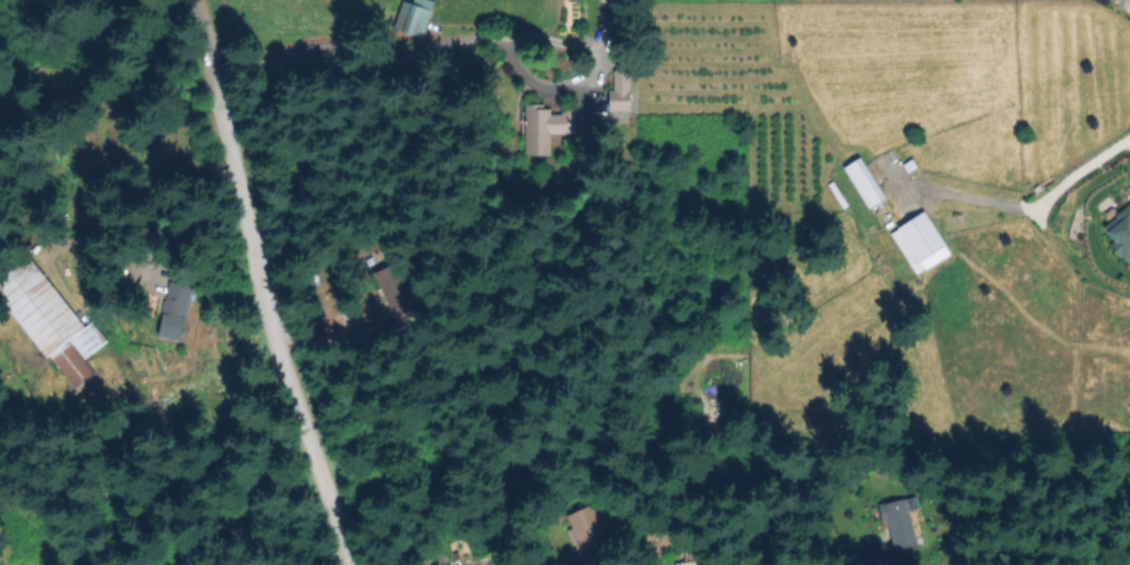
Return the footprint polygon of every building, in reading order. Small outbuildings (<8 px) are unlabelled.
[(400,1),(391,31),(419,40),(431,2),(425,0),(411,0),(410,4),(400,1)] [(753,55),(738,55),(738,66),(753,66),(753,55)] [(628,112),(628,70),(609,70),(609,113),(628,112)] [(1061,91),(1063,109),(1074,108),(1072,90),(1061,91)] [(522,106),(523,156),(548,156),(548,133),(568,133),(568,112),(549,112),(549,105),(522,106)] [(841,169),(868,209),(884,198),(857,159),(841,169)] [(1125,265),(1129,262),(1129,211),(1127,208),(1102,228),(1113,242),(1109,245),(1125,265)] [(888,234),(914,275),(948,254),(922,212),(888,234)] [(28,253),(0,273),(0,296),(69,394),(93,377),(82,360),(106,344),(90,322),(81,328),(28,253)] [(161,303),(181,313),(192,292),(172,282),(161,303)] [(877,504),(882,534),(928,527),(924,498),(877,504)] [(593,505),(565,516),(585,564),(596,564),(614,558),(593,505)]
